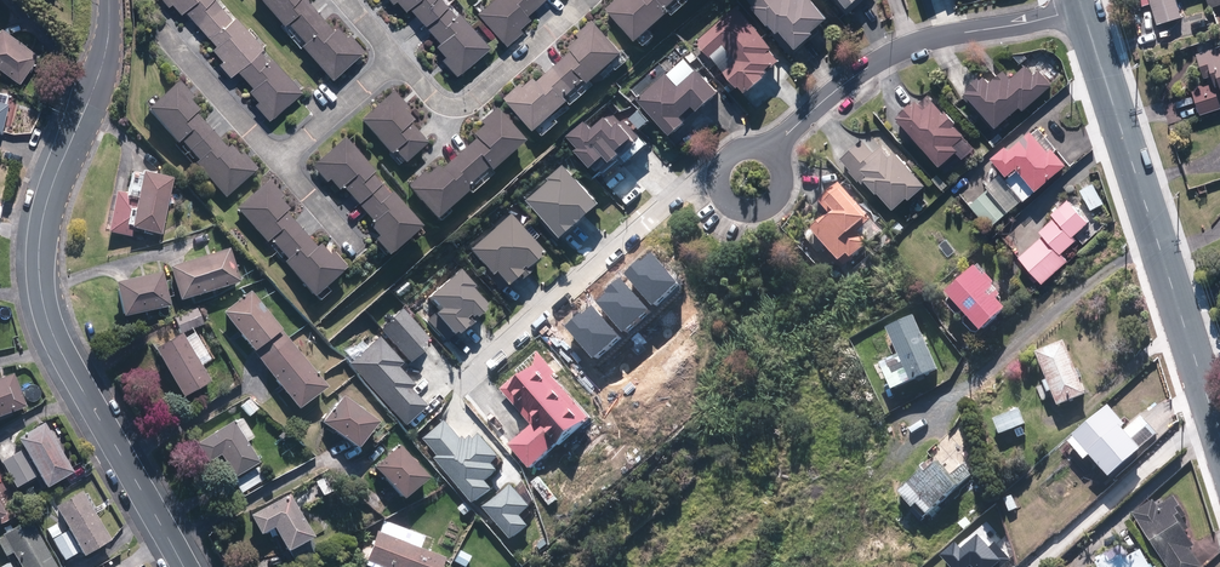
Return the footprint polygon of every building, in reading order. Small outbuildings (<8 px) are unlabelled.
[(181,14),(185,11),(215,45),(212,48),(222,59),(219,63),(231,77),(238,71),(252,87),(248,89),(258,101),(255,104),(270,121),(303,93),(271,56),(269,58),(262,50),(264,48),(235,15),(232,18),(216,0),(163,0),(168,6),(172,3),(181,14)] [(365,50),(349,32),(346,35),(336,25),(333,28),(308,0),(261,0),(333,79),(365,50)] [(489,46),(459,11),(456,14),(444,0),(390,0),(393,3),(396,0),(405,10),(409,7),(440,42),(436,45),(446,57),(443,59),(457,75),(489,46)] [(477,13),(506,45),(522,30),(520,27),(529,19),(526,15),(543,0),(491,0),(477,13)] [(609,8),(642,40),(681,0),(617,0),(609,8)] [(757,5),(755,7),(775,28),(777,26),(783,32),(786,29),(802,46),(833,17),(817,0),(753,0),(757,5)] [(853,8),(862,0),(846,0),(853,8)] [(1160,24),(1185,16),(1180,0),(1152,0),(1160,24)] [(743,84),(758,85),(772,74),(768,70),(784,56),(775,47),(777,45),(739,5),(700,39),(714,56),(727,45),(739,59),(729,68),(743,84)] [(582,32),(584,35),(574,44),(577,47),(542,79),(537,74),(527,83),(526,81),(509,96),(545,135),(568,114),(565,110),(574,102),(576,104),(595,85),(593,83),(615,62),(619,67),(631,55),(597,18),(582,32)] [(4,27),(0,31),(0,67),(21,83),(42,57),(4,27)] [(1199,52),(1207,81),(1195,85),(1203,114),(1219,109),(1219,46),(1199,52)] [(699,69),(688,57),(671,73),(669,70),(639,97),(674,134),(690,118),(686,114),(697,104),(702,109),(723,90),(701,67),(699,69)] [(1037,66),(1026,65),(1013,78),(1010,73),(1004,78),(1000,75),(994,80),(989,74),(985,78),(984,76),(973,85),(975,87),(971,90),(1002,125),(1023,107),(1026,110),(1055,84),(1043,70),(1036,70),(1037,66)] [(192,95),(180,81),(149,107),(225,197),(259,169),(243,151),(240,153),(231,143),(227,146),(196,111),(199,108),(190,97),(192,95)] [(417,116),(393,90),(360,121),(402,165),(427,141),(410,123),(417,116)] [(2,133),(11,95),(0,93),(0,133),(2,133)] [(915,101),(907,109),(909,112),(904,116),(927,140),(925,142),(947,165),(962,150),(968,157),(979,147),(969,136),(971,134),(961,123),(964,121),(953,108),(951,110),(939,98),(931,105),(924,97),(918,104),(915,101)] [(480,121),(483,125),(473,134),(476,136),(440,170),(437,166),(430,172),(427,169),(408,187),(438,220),(470,190),(473,192),(496,171),(493,168),(524,139),(494,108),(480,121)] [(623,120),(614,111),(597,126),(590,119),(573,134),(583,145),(579,148),(599,171),(615,157),(616,159),(623,153),(630,161),(650,144),(627,117),(623,120)] [(33,123),(13,116),(8,129),(28,136),(33,123)] [(1028,200),(1071,163),(1066,156),(1061,157),(1042,141),(1042,135),(1031,135),(1031,143),(1030,143),(1030,145),(1024,145),(1014,138),(997,155),(1007,166),(988,184),(1013,210),(1026,198),(1028,200)] [(375,238),(390,255),(423,225),(392,191),(388,194),(371,174),(374,171),(343,137),(311,167),(325,183),(329,179),(339,190),(342,187),(373,221),(369,225),(378,235),(375,238)] [(880,189),(885,190),(900,206),(913,194),(915,196),(931,182),(901,148),(894,155),(879,138),(865,139),(844,158),(853,168),(851,170),(860,180),(868,180),(870,178),(880,189)] [(604,200),(569,161),(551,177),(552,179),(531,198),(565,236),(604,200)] [(128,193),(116,191),(110,232),(133,235),(134,229),(163,233),(172,176),(144,172),(143,174),(132,172),(128,193)] [(316,296),(348,268),(333,250),(329,254),(319,243),(315,246),(286,213),(289,209),(280,199),(283,196),(268,179),(237,208),(267,242),(269,241),(286,259),(284,261),(316,296)] [(1106,203),(1095,182),(1082,189),(1093,210),(1106,203)] [(872,243),(864,234),(861,237),(859,236),(852,242),(848,238),(866,222),(868,224),(873,219),(842,183),(822,201),(831,212),(805,235),(820,252),(830,244),(845,261),(853,254),(856,258),(872,243)] [(1093,220),(1071,197),(1054,213),(1057,216),(1042,230),(1046,234),(1022,256),(1047,281),(1071,259),(1065,252),(1081,238),(1078,234),(1093,220)] [(544,253),(510,214),(470,248),(492,273),(496,269),(508,283),(520,272),(524,276),(532,268),(530,265),(544,253)] [(241,282),(230,247),(171,265),(181,300),(241,282)] [(1008,290),(985,263),(953,291),(987,331),(1013,308),(1002,295),(1008,290)] [(477,286),(462,268),(430,295),(441,307),(429,318),(448,340),(457,332),(458,333),(491,305),(475,287),(477,286)] [(170,306),(163,271),(116,280),(123,315),(170,306)] [(327,387),(252,290),(223,312),(299,409),(327,387)] [(430,337),(404,308),(380,329),(410,363),(425,350),(421,345),(430,337)] [(944,368),(920,315),(893,327),(905,353),(885,362),(897,389),(944,368)] [(183,397),(210,382),(201,366),(215,358),(199,329),(185,337),(182,331),(155,346),(183,397)] [(403,362),(379,336),(349,363),(405,426),(427,406),(411,387),(414,385),(398,367),(403,362)] [(1085,376),(1082,368),(1080,369),(1067,339),(1039,351),(1050,379),(1047,380),(1052,392),(1055,391),(1061,406),(1090,395),(1083,377),(1085,376)] [(560,372),(540,350),(516,371),(519,374),(504,388),(535,423),(511,445),(533,469),(542,461),(551,471),(561,462),(553,453),(593,417),(556,376),(560,372)] [(15,373),(0,379),(0,417),(27,406),(15,373)] [(379,420),(343,394),(322,422),(358,448),(379,420)] [(260,409),(250,397),(239,406),(249,418),(260,409)] [(1149,427),(1137,438),(1127,426),(1129,424),(1111,404),(1071,439),(1088,458),(1094,453),(1114,476),(1148,446),(1146,443),(1156,434),(1149,427)] [(1028,424),(1022,408),(996,417),(1003,433),(1028,424)] [(234,420),(195,441),(207,462),(221,454),(243,494),(269,479),(248,441),(255,438),(244,417),(235,422),(234,420)] [(465,440),(444,418),(422,438),(438,455),(435,458),(478,504),(496,488),(488,480),(500,468),(494,462),(502,455),(481,433),(474,440),(470,435),(465,440)] [(75,472),(46,423),(18,439),(48,488),(75,472)] [(430,475),(401,443),(375,466),(404,499),(430,475)] [(37,476),(23,450),(3,461),(16,487),(37,476)] [(933,469),(926,470),(902,490),(926,518),(972,478),(962,466),(955,472),(944,460),(933,469)] [(561,498),(542,473),(532,481),(551,506),(561,498)] [(509,482),(482,506),(514,541),(531,525),(521,514),(531,506),(509,482)] [(113,540),(84,492),(57,508),(70,529),(53,539),(66,561),(83,551),(86,556),(113,540)] [(291,493),(250,514),(261,534),(276,526),(288,549),(313,535),(291,493)] [(1156,499),(1135,512),(1171,566),(1206,566),(1191,545),(1197,542),(1187,528),(1188,527),(1182,518),(1186,515),(1181,508),(1184,506),(1177,496),(1161,507),(1156,499)] [(365,565),(373,566),(441,566),(444,557),(419,549),(424,534),(384,522),(381,533),(375,531),(365,565)] [(0,543),(8,557),(14,553),(22,566),(58,566),(38,530),(30,534),(25,524),(4,536),(0,543)] [(1016,558),(991,530),(973,545),(966,538),(946,555),(956,566),(1006,566),(1016,558)] [(1099,557),(1103,566),(1163,566),(1161,564),(1155,566),(1146,547),(1137,551),(1135,546),(1119,554),(1117,548),(1099,557)]
